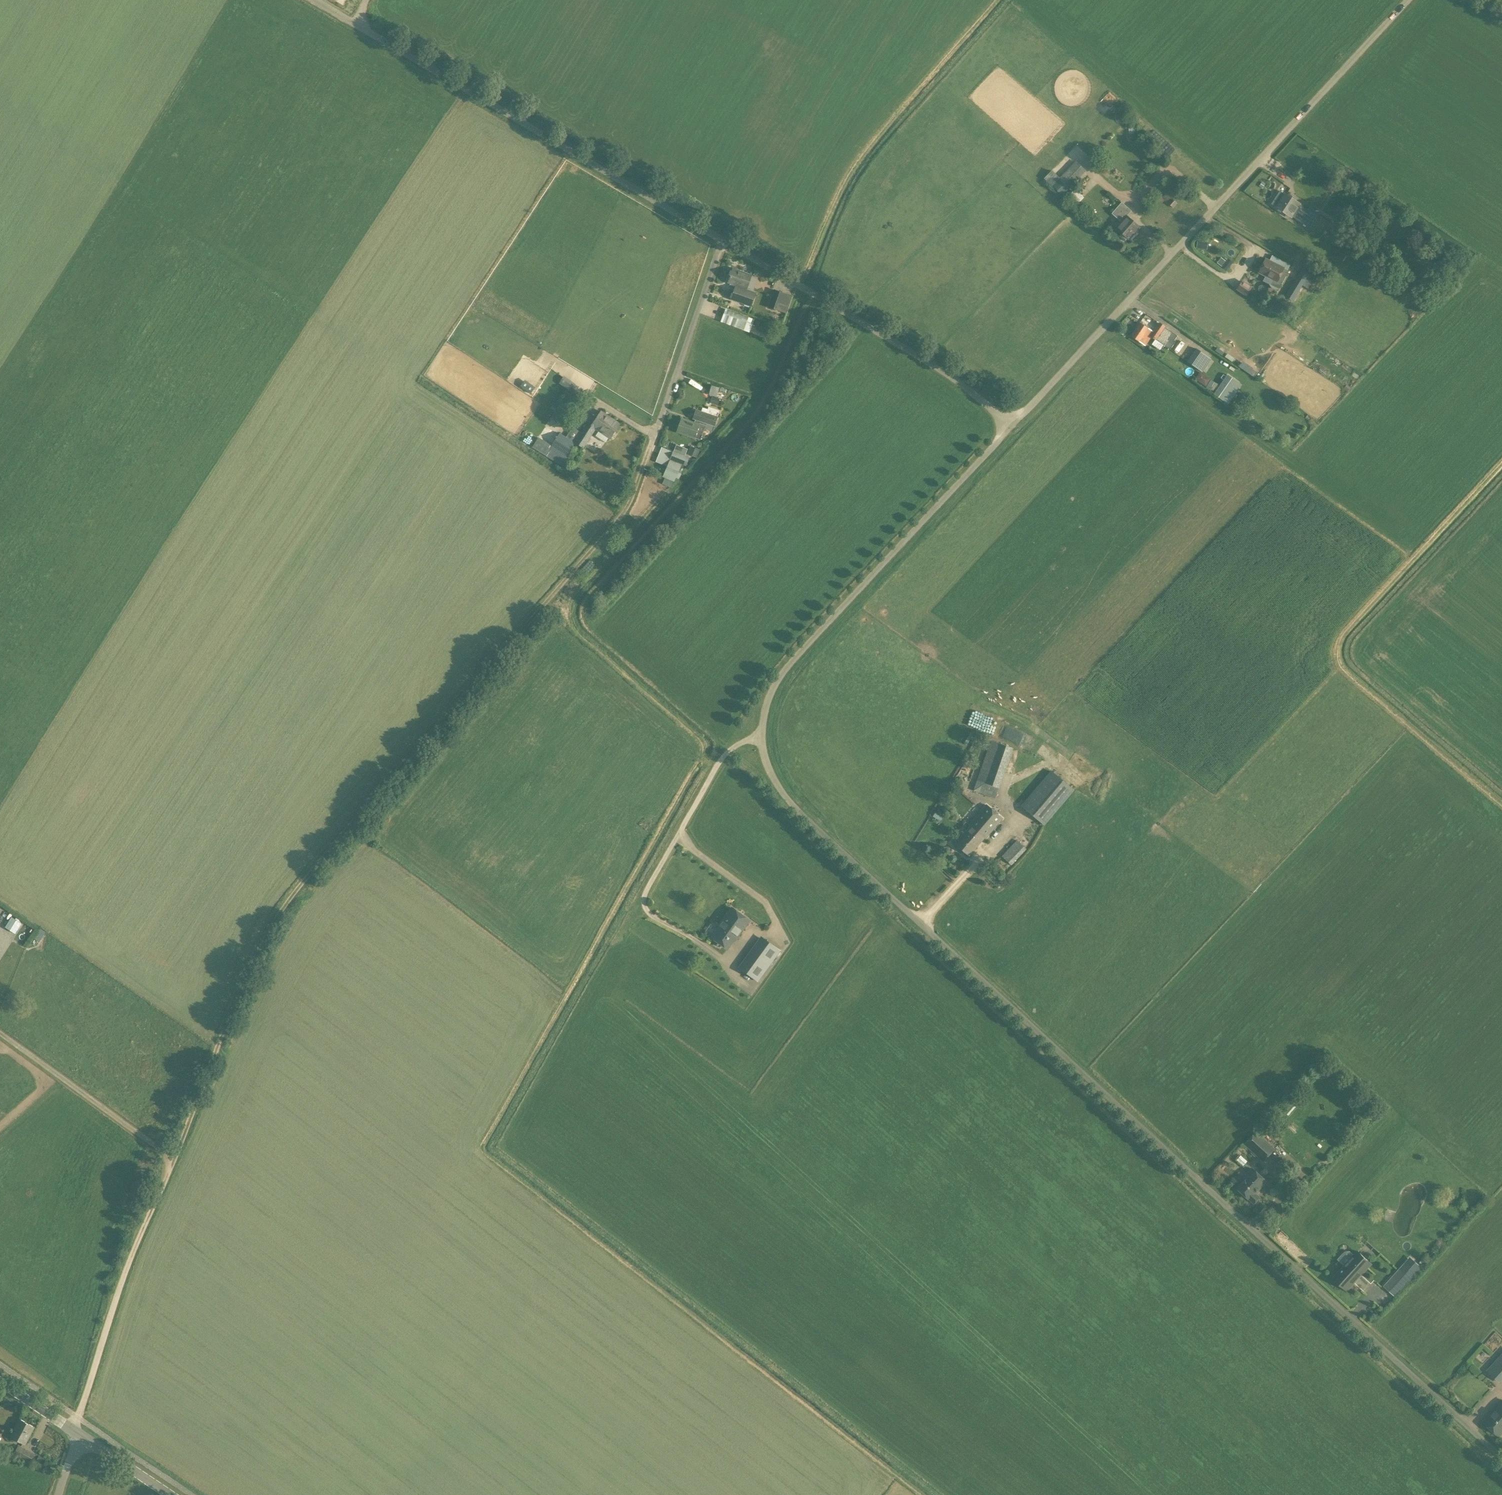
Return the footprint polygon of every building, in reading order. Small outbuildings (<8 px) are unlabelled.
[(1138,140),(1137,126),(1128,127),(1129,140),(1138,140)] [(1051,170),(1045,177),(1049,180),(1046,182),(1060,195),(1067,188),(1068,189),(1072,186),(1086,171),(1075,161),(1059,178),(1051,170)] [(1279,191),(1271,204),(1276,207),(1276,208),(1291,218),(1292,217),(1310,228),(1319,214),(1309,207),(1307,209),(1300,204),(1295,200),(1287,195),(1285,194),(1279,191)] [(1139,227),(1126,217),(1131,211),(1121,202),(1112,213),(1119,220),(1114,226),(1120,232),(1119,236),(1125,241),(1128,238),(1129,239),(1139,227)] [(1338,236),(1333,244),(1340,248),(1345,241),(1338,236)] [(1276,281),(1283,268),(1265,259),(1259,272),(1276,281)] [(1225,262),(1221,267),(1226,271),(1230,266),(1225,262)] [(1309,290),(1315,279),(1320,272),(1305,263),(1301,270),(1285,296),(1292,301),(1302,285),(1309,290)] [(736,285),(731,299),(751,306),(756,292),(746,289),(751,275),(732,270),(728,283),(736,285)] [(1242,279),(1236,288),(1246,295),(1252,287),(1242,279)] [(786,313),(792,296),(774,290),(768,307),(786,313)] [(720,322),(749,332),(754,319),(725,308),(720,322)] [(1145,347),(1151,338),(1165,348),(1170,341),(1169,340),(1173,334),(1164,328),(1164,327),(1159,324),(1153,333),(1139,324),(1136,329),(1130,337),(1145,347)] [(1191,363),(1203,371),(1212,357),(1200,349),(1191,363)] [(1242,361),(1239,367),(1255,377),(1258,371),(1242,361)] [(1211,379),(1200,371),(1195,378),(1205,386),(1211,379)] [(563,386),(574,392),(579,385),(568,378),(563,386)] [(695,419),(694,423),(682,419),(677,432),(694,438),(700,440),(704,428),(712,431),(720,410),(709,406),(707,412),(696,409),(692,419),(695,419)] [(574,442),(575,443),(583,448),(585,445),(596,429),(599,431),(609,438),(610,439),(620,424),(601,412),(597,419),(592,426),(586,422),(580,432),(574,442)] [(559,433),(552,444),(550,448),(536,440),(532,447),(561,465),(575,443),(574,442),(566,437),(560,432),(559,433)] [(692,445),(688,453),(697,457),(700,449),(692,445)] [(664,475),(663,476),(674,481),(676,477),(679,478),(681,473),(678,472),(681,464),(686,465),(689,457),(673,451),(664,475)] [(1013,748),(990,740),(973,790),(995,798),(998,788),(999,788),(1005,772),(1013,748)] [(1051,771),(1022,805),(1044,824),(1073,791),(1051,771)] [(1002,820),(985,806),(969,824),(971,825),(955,843),(969,855),(984,837),(986,838),(1002,820)] [(1002,856),(1011,865),(1026,849),(1017,840),(1002,856)] [(719,926),(711,937),(726,949),(734,937),(735,938),(748,921),(731,908),(718,925),(719,926)] [(40,940),(45,931),(41,929),(37,938),(40,940)] [(758,941),(739,968),(754,979),(774,952),(758,941)] [(1262,1160),(1273,1148),(1254,1131),(1243,1143),(1262,1160)] [(1245,1179),(1236,1188),(1247,1198),(1247,1197),(1254,1203),(1259,1197),(1254,1192),(1265,1180),(1252,1168),(1243,1177),(1245,1179)] [(1360,1275),(1371,1263),(1358,1251),(1333,1278),(1347,1290),(1353,1283),(1360,1275)] [(1399,1268),(1384,1286),(1396,1297),(1411,1279),(1399,1268)] [(1487,1370),(1501,1382),(1501,1381),(1501,1354),(1487,1370)] [(1501,1433),(1501,1402),(1484,1422),(1499,1436),(1501,1433)] [(25,1444),(34,1428),(20,1419),(10,1436),(25,1444)] [(35,1453),(18,1445),(14,1454),(33,1464),(37,1455),(35,1454),(35,1453)]
